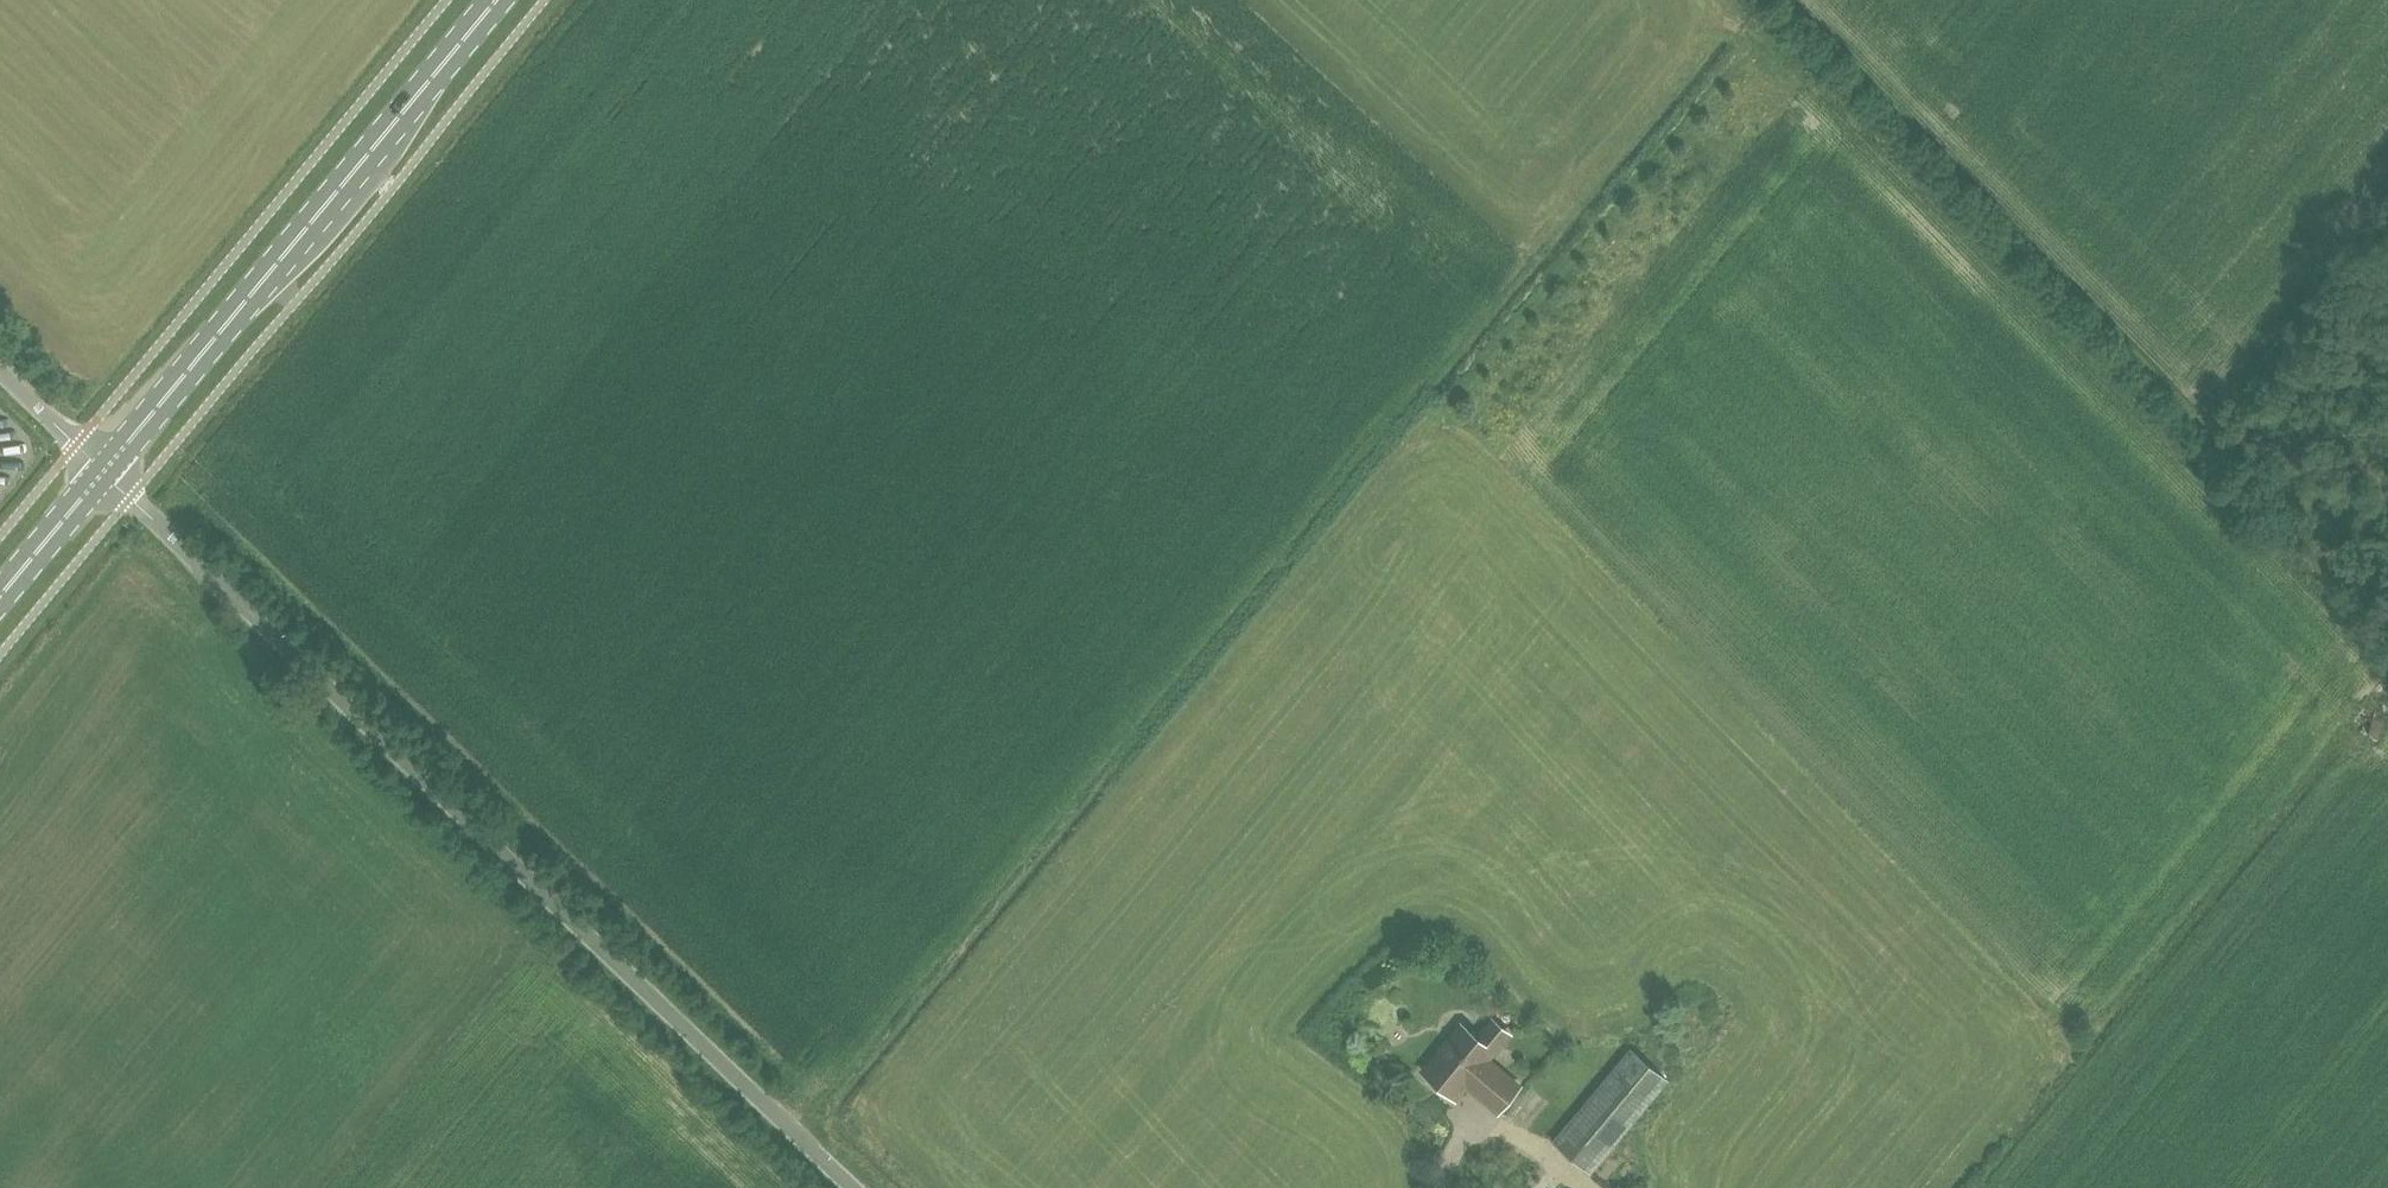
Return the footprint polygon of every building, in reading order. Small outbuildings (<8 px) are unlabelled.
[(1461,1024),(1423,1070),(1456,1097),(1467,1084),(1498,1110),(1519,1085),(1488,1059),(1509,1033),(1493,1020),(1478,1038),(1461,1024)] [(1668,1079),(1631,1048),(1553,1141),(1591,1172),(1668,1079)]
